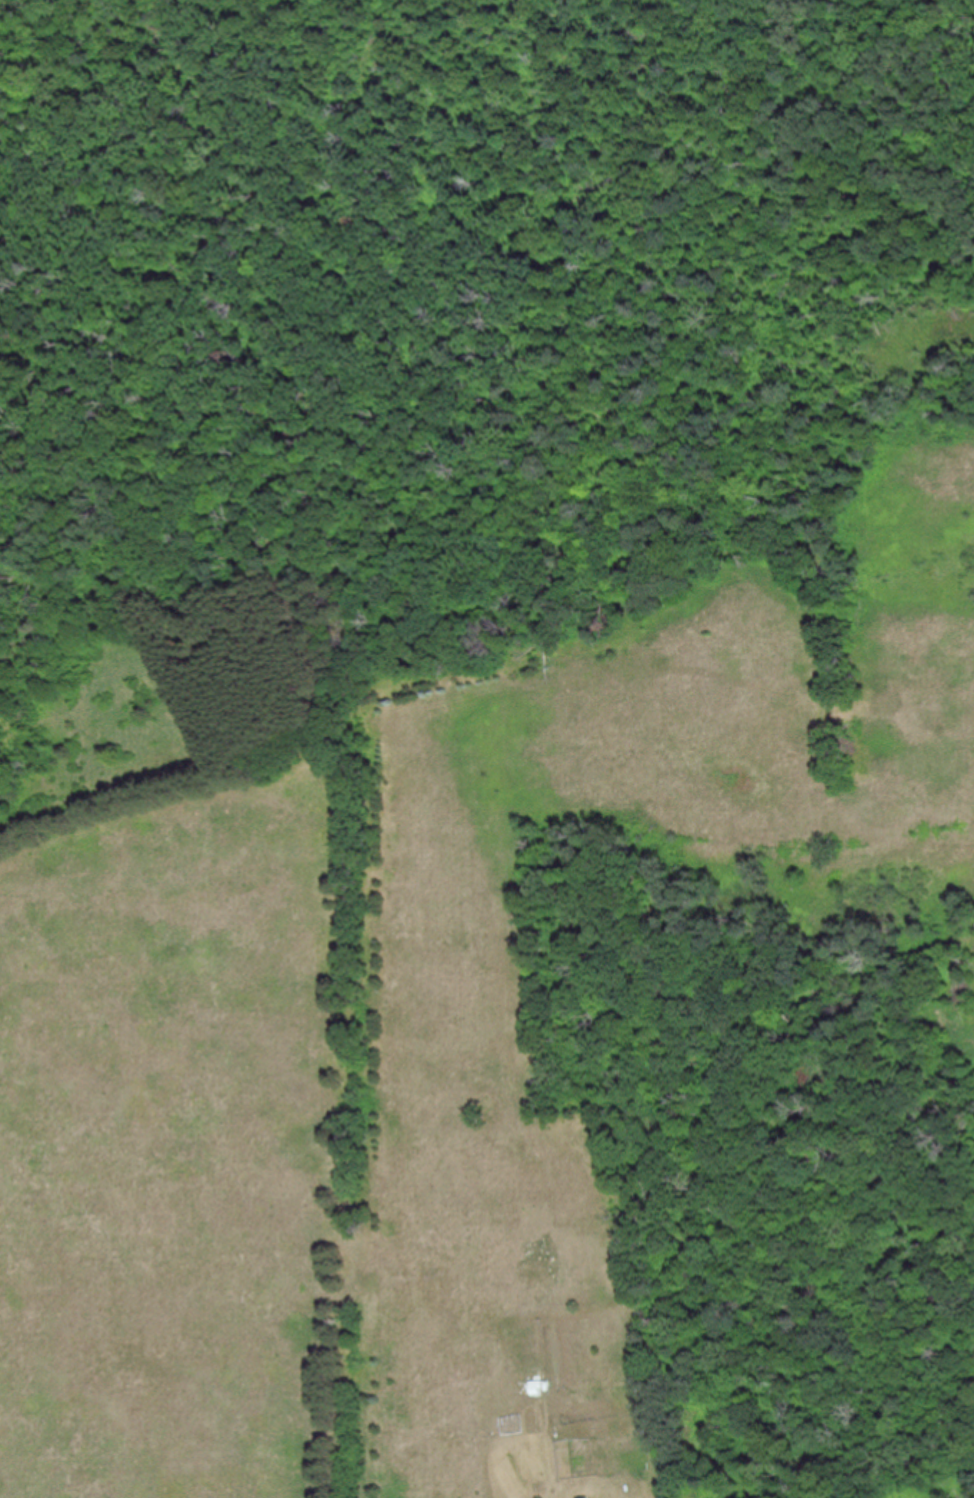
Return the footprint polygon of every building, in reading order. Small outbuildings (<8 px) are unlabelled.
[(539,1382),(527,1382),(527,1397),(539,1397),(539,1382)]
